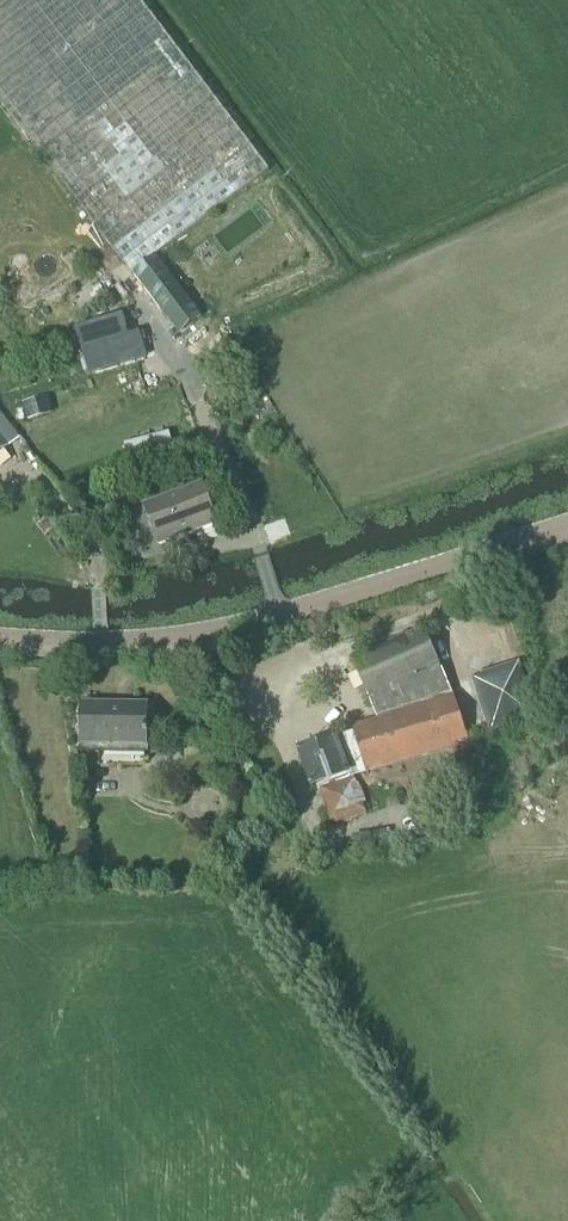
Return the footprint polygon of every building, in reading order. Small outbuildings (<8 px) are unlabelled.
[(169,37),(141,0),(0,0),(0,101),(132,274),(272,170),(169,37)] [(179,335),(202,318),(156,258),(133,275),(179,335)] [(121,316),(77,329),(89,372),(146,355),(139,333),(127,336),(121,316)] [(47,399),(25,405),(28,419),(51,413),(47,399)] [(18,439),(0,416),(0,453),(18,439)] [(158,546),(218,524),(201,486),(144,507),(158,546)] [(300,754),(299,755),(312,793),(321,790),(358,778),(366,774),(371,772),(462,741),(427,638),(423,628),(367,651),(358,655),(351,658),(375,717),(376,720),(355,726),(352,727),(354,735),(339,741),(336,742),(300,754)] [(523,666),(474,681),(492,739),(541,723),(523,666)] [(149,728),(150,704),(82,703),(81,749),(149,750),(149,734),(151,734),(152,728),(149,728)] [(358,778),(321,790),(331,825),(369,813),(358,778)] [(389,830),(352,836),(355,854),(392,847),(389,830)]
